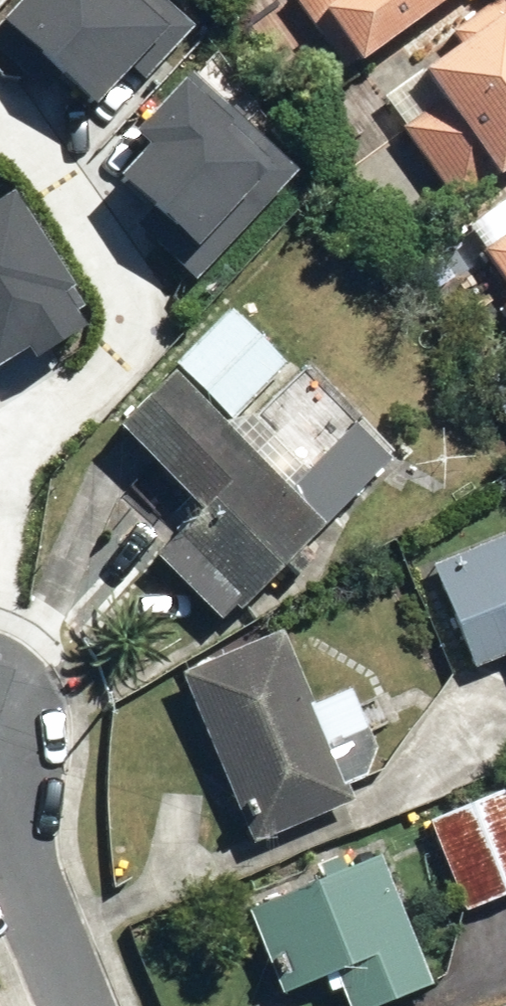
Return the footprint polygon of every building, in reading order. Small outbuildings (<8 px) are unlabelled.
[(6,17),(99,103),(135,64),(149,76),(194,27),(165,0),(22,0),(6,17)] [(344,71),(446,0),(294,0),(344,71)] [(400,131),(456,207),(505,171),(505,0),(495,0),(449,33),(458,45),(420,73),(440,101),(400,131)] [(199,276),(299,170),(195,73),(142,129),(155,142),(108,192),(199,276)] [(0,194),(0,360),(30,341),(37,353),(95,317),(11,186),(0,194)] [(482,252),(505,287),(505,236),(482,252)] [(170,374),(116,428),(199,509),(152,557),(219,622),(232,609),(237,614),(389,458),(353,422),(306,470),(251,416),(222,424),(170,374)] [(432,567),(474,670),(505,657),(505,536),(432,567)] [(278,631),(179,675),(253,845),(353,802),(346,788),(365,780),(375,749),(349,691),(311,706),(278,631)] [(427,821),(464,913),(505,896),(505,789),(427,821)] [(245,912),(280,996),(333,974),(346,1005),(381,1005),(430,986),(377,858),(245,912)]
